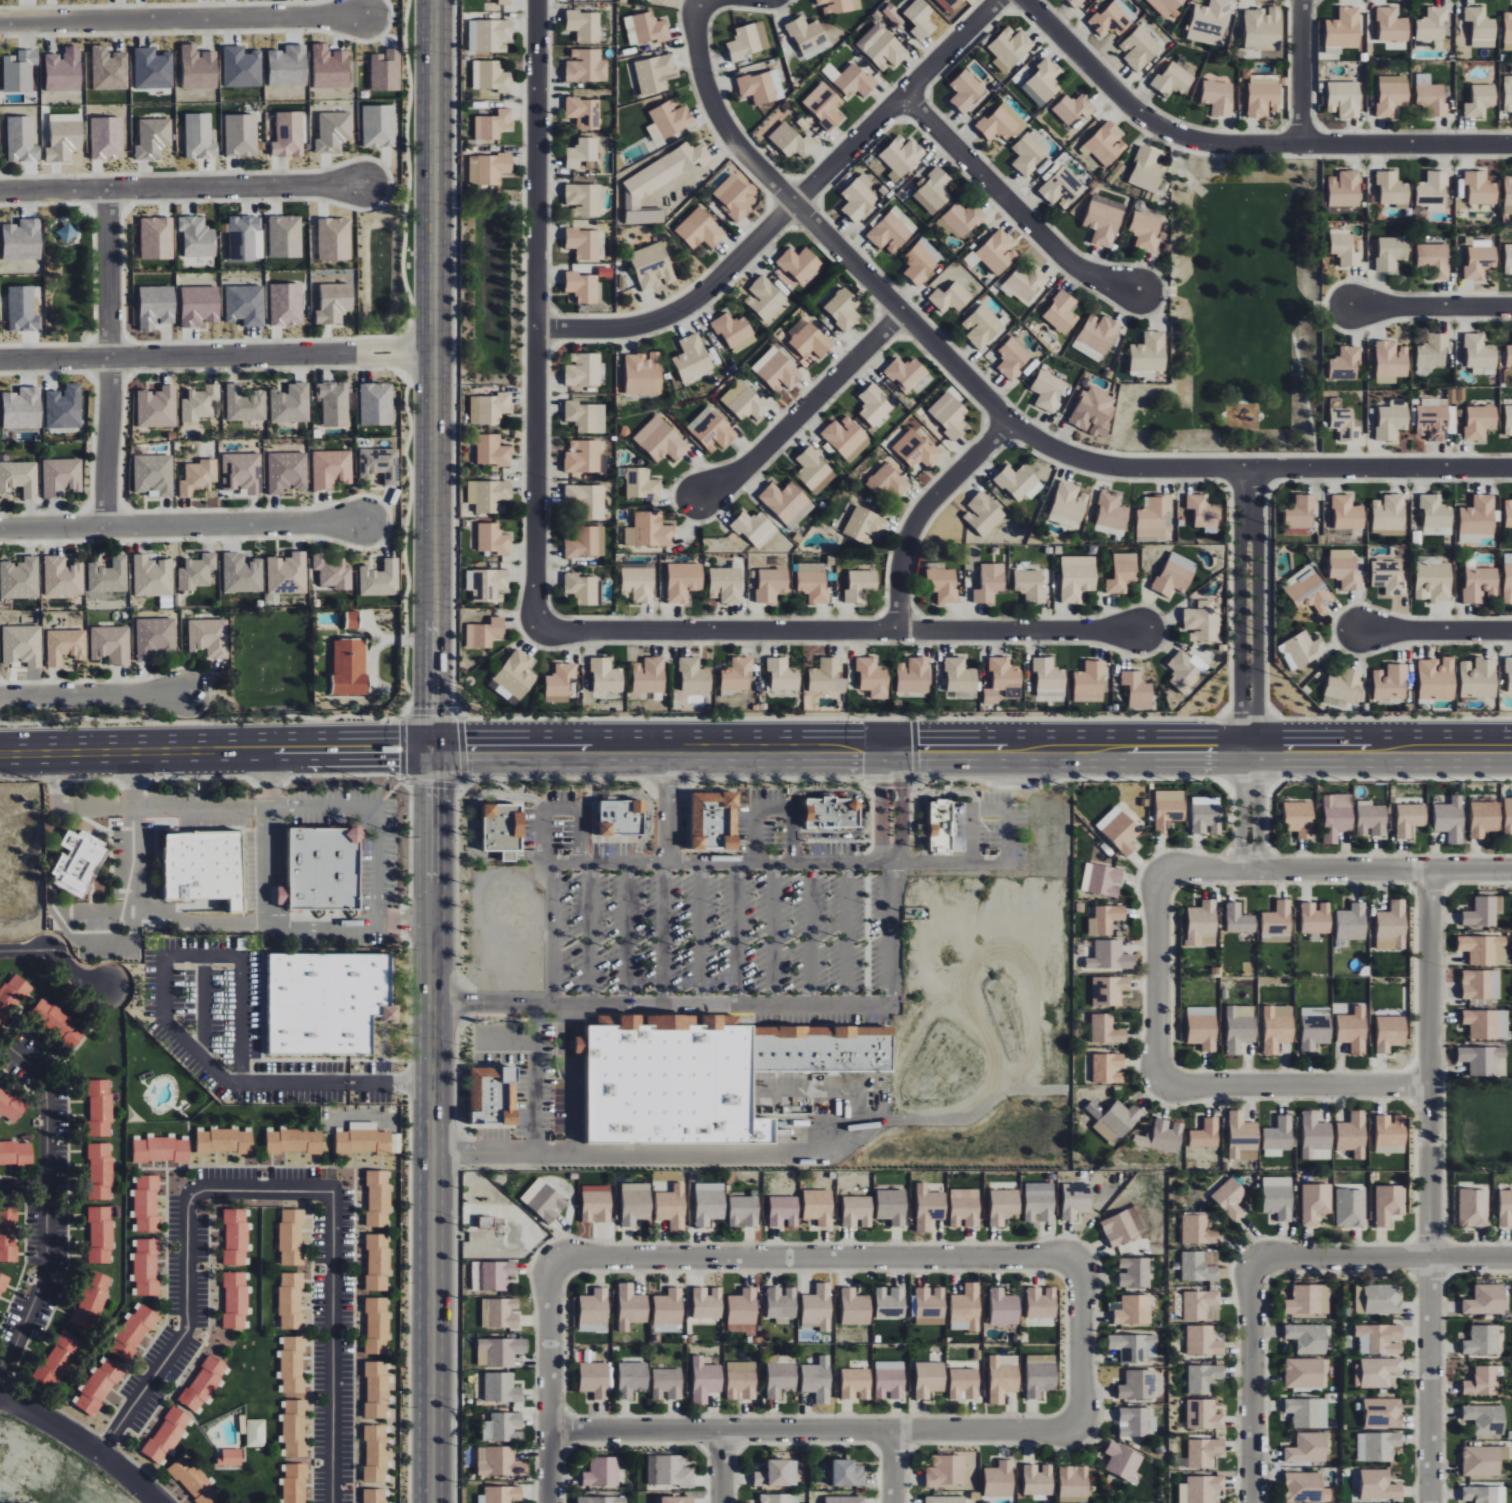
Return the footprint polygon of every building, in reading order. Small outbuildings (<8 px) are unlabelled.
[(817,6),(822,5),(824,16),(862,9),(860,0),(816,0),(817,6)] [(916,26),(910,32),(920,42),(935,27),(927,18),(935,10),(925,0),(916,0),(903,13),(916,26)] [(950,15),(965,0),(936,0),(950,15)] [(1076,8),(1084,0),(1067,0),(1076,8)] [(1102,37),(1110,29),(1117,36),(1132,22),(1123,12),(1127,8),(1120,0),(1112,0),(1088,23),(1102,37)] [(1185,0),(1145,0),(1166,20),(1185,0)] [(1220,46),(1231,0),(1230,0),(1210,0),(1208,7),(1195,4),(1187,38),(1220,46)] [(906,20),(890,3),(882,10),(898,27),(906,20)] [(1245,9),(1245,48),(1281,48),(1281,6),(1266,6),(1266,9),(1245,9)] [(1360,47),(1360,7),(1339,6),(1339,19),(1326,19),(1326,47),(1360,47)] [(1378,41),(1409,41),(1409,18),(1397,18),(1398,7),(1379,7),(1378,41)] [(1446,40),(1446,7),(1428,7),(1428,18),(1417,18),(1416,40),(1446,40)] [(1486,7),(1465,7),(1465,22),(1473,22),(1472,47),(1496,47),(1496,18),(1486,18),(1486,7)] [(567,11),(566,31),(577,31),(577,42),(600,43),(600,12),(567,11)] [(671,40),(668,20),(655,22),(654,12),(625,16),(629,45),(657,40),(657,43),(671,40)] [(819,20),(807,25),(803,16),(787,23),(803,59),(831,46),(819,20)] [(507,52),(507,42),(514,42),(513,20),(469,20),(470,52),(507,52)] [(770,50),(763,21),(734,28),(737,40),(727,43),(731,60),(770,50)] [(855,43),(880,69),(888,60),(894,67),(909,53),(879,21),(855,43)] [(1126,53),(1122,57),(1136,73),(1163,49),(1141,25),(1118,46),(1126,53)] [(1022,29),(1015,35),(1010,27),(986,45),(996,59),(993,61),(1002,73),(1036,48),(1022,29)] [(183,89),(219,88),(218,51),(199,51),(199,43),(181,44),(183,89)] [(314,88),(349,87),(348,50),(330,51),(330,43),(312,43),(314,88)] [(268,50),(268,86),(307,86),(307,44),(284,45),(284,49),(268,50)] [(92,90),(128,89),(127,52),(110,52),(110,45),(92,45),(92,90)] [(45,54),(45,92),(81,91),(81,46),(62,46),(62,54),(45,54)] [(223,46),(224,86),(261,86),(260,51),(243,52),(243,46),(223,46)] [(172,53),(155,53),(155,47),(134,48),(135,89),(173,88),(172,53)] [(399,90),(398,48),(386,48),(386,53),(371,53),(372,91),(399,90)] [(566,81),(608,81),(608,60),(601,60),(601,49),(571,49),(572,60),(566,60),(566,81)] [(32,92),(32,64),(38,64),(38,50),(16,50),(16,56),(3,56),(4,93),(32,92)] [(642,96),(669,90),(665,76),(677,73),(673,53),(634,62),(642,96)] [(1041,108),(1061,88),(1054,80),(1063,72),(1047,56),(1036,67),(1039,70),(1021,87),(1041,108)] [(473,89),(498,89),(498,93),(512,93),(512,72),(501,72),(501,61),(473,61),(473,89)] [(878,84),(853,61),(833,83),(849,97),(856,90),(865,98),(878,84)] [(1182,96),(1195,78),(1172,61),(1161,76),(1158,73),(1150,84),(1166,96),(1172,88),(1182,96)] [(964,115),(987,89),(965,69),(949,85),(957,92),(949,101),(964,115)] [(752,95),(755,106),(777,100),(770,71),(737,79),(741,98),(752,95)] [(1431,84),(1431,73),(1417,74),(1417,104),(1431,103),(1431,117),(1446,116),(1446,84),(1431,84)] [(1280,111),(1280,82),(1264,82),(1264,75),(1248,75),(1248,117),(1269,118),(1269,111),(1280,111)] [(1505,75),(1504,110),(1511,111),(1511,76),(1505,75)] [(1409,105),(1409,76),(1378,76),(1379,118),(1398,117),(1398,105),(1409,105)] [(844,118),(836,110),(844,101),(823,80),(801,103),(831,131),(844,118)] [(1212,115),(1231,116),(1233,82),(1203,81),(1202,102),(1212,103),(1212,115)] [(1360,82),(1328,82),(1327,112),(1338,112),(1338,118),(1360,118),(1360,82)] [(1496,106),(1496,85),(1473,84),(1473,103),(1465,103),(1465,118),(1486,118),(1486,106),(1496,106)] [(1051,110),(1069,126),(1081,113),(1087,118),(1097,107),(1081,93),(1074,101),(1066,94),(1051,110)] [(600,99),(566,98),(566,117),(577,118),(577,129),(600,130),(600,99)] [(648,110),(654,123),(647,127),(654,143),(695,125),(686,105),(679,108),(674,99),(648,110)] [(1028,125),(1004,100),(976,127),(989,140),(998,132),(1006,141),(1013,133),(1016,136),(1028,125)] [(395,146),(394,104),(362,105),(363,147),(395,146)] [(498,116),(476,116),(475,139),(501,140),(501,130),(513,131),(513,108),(498,108),(498,116)] [(277,112),(277,142),(271,142),(272,157),(303,156),(303,112),(277,112)] [(320,139),(315,139),(315,153),(342,153),(342,141),(351,141),(350,112),(320,112),(320,139)] [(211,113),(185,113),(186,158),(218,157),(217,143),(211,143),(211,113)] [(82,148),(81,114),(50,115),(50,147),(45,147),(46,162),(73,161),(73,149),(82,148)] [(225,115),(226,157),(258,156),(257,114),(225,115)] [(32,116),(7,117),(8,161),(40,161),(40,146),(32,146),(32,116)] [(90,117),(91,159),(122,159),(121,117),(90,117)] [(171,119),(139,119),(139,146),(134,146),(135,160),(162,160),(162,148),(171,147),(171,119)] [(1128,146),(1120,139),(1124,135),(1109,119),(1079,150),(1086,157),(1091,152),(1107,168),(1128,146)] [(803,159),(818,145),(808,134),(803,139),(785,120),(768,137),(787,158),(795,151),(803,159)] [(1025,177),(1053,149),(1033,128),(1012,148),(1020,156),(1012,164),(1025,177)] [(912,137),(906,142),(900,135),(878,155),(893,170),(888,175),(895,183),(927,153),(912,137)] [(581,168),(581,161),(599,161),(598,137),(579,138),(579,147),(566,147),(566,168),(581,168)] [(626,224),(665,223),(664,210),(640,211),(640,198),(700,165),(701,167),(713,161),(704,143),(691,149),(689,144),(622,180),(625,187),(626,224)] [(1165,167),(1156,164),(1160,152),(1140,145),(1127,183),(1156,193),(1165,167)] [(512,155),(469,155),(469,185),(501,185),(501,174),(512,174),(512,155)] [(912,196),(933,216),(952,196),(942,186),(950,178),(938,166),(918,186),(920,187),(912,196)] [(1085,188),(1064,166),(1038,190),(1052,205),(1057,200),(1064,208),(1085,188)] [(712,193),(723,204),(720,207),(737,224),(754,208),(751,205),(758,198),(754,195),(760,190),(738,168),(712,193)] [(1327,207),(1360,206),(1359,170),(1337,171),(1337,179),(1327,179),(1327,207)] [(1381,204),(1396,204),(1396,209),(1409,209),(1409,182),(1397,182),(1398,171),(1377,171),(1376,185),(1381,185),(1381,204)] [(1416,182),(1417,205),(1447,205),(1446,171),(1427,171),(1428,182),(1416,182)] [(1497,204),(1497,182),(1486,182),(1486,171),(1465,171),(1465,185),(1469,185),(1469,204),(1497,204)] [(854,223),(879,200),(869,188),(873,184),(863,173),(841,194),(849,202),(841,209),(854,223)] [(600,185),(565,184),(565,205),(575,205),(575,216),(600,217),(600,185)] [(987,215),(973,202),(966,209),(958,200),(936,223),(949,236),(952,233),(961,242),(987,215)] [(1124,211),(1091,200),(1083,225),(1095,230),(1091,242),(1111,249),(1124,211)] [(675,231),(694,250),(703,240),(713,249),(727,234),(698,206),(675,231)] [(885,246),(892,254),(918,229),(897,206),(866,235),(880,251),(885,246)] [(1154,252),(1158,239),(1155,239),(1160,220),(1133,213),(1128,233),(1136,235),(1133,247),(1154,252)] [(263,259),(262,216),(229,216),(230,260),(263,259)] [(269,258),(301,257),(301,216),(269,216),(269,258)] [(173,217),(140,218),(141,259),(174,259),(173,217)] [(184,257),(217,257),(217,228),(205,228),(205,217),(179,217),(178,231),(184,231),(184,257)] [(41,218),(19,219),(19,224),(2,224),(3,260),(41,259),(41,218)] [(318,218),(318,260),(350,260),(350,218),(318,218)] [(56,231),(65,244),(78,235),(69,222),(56,231)] [(1008,250),(1015,243),(1000,228),(975,254),(997,276),(1016,258),(1008,250)] [(565,248),(576,249),(576,260),(600,261),(600,230),(566,229),(565,248)] [(1330,255),(1339,255),(1340,266),(1360,266),(1360,252),(1352,252),(1352,229),(1330,229),(1330,255)] [(945,258),(923,237),(903,259),(910,265),(903,273),(917,286),(945,258)] [(1379,238),(1379,258),(1376,258),(1376,272),(1396,271),(1396,260),(1409,260),(1408,237),(1379,238)] [(1496,240),(1474,240),(1474,247),(1469,247),(1468,266),(1464,266),(1464,279),(1485,280),(1485,267),(1495,267),(1496,240)] [(676,282),(662,241),(629,253),(643,292),(664,284),(665,286),(676,282)] [(1449,244),(1417,244),(1417,267),(1429,267),(1428,280),(1448,280),(1449,244)] [(776,262),(802,285),(823,263),(806,247),(798,255),(789,247),(776,262)] [(1018,270),(1000,287),(1011,298),(1015,294),(1025,304),(1051,280),(1036,265),(1024,276),(1018,270)] [(598,275),(579,275),(579,271),(565,271),(566,292),(576,292),(577,304),(598,304),(598,275)] [(743,301),(766,322),(788,299),(762,274),(748,289),(751,293),(743,301)] [(959,312),(973,296),(957,281),(946,293),(939,287),(928,298),(944,313),(951,305),(959,312)] [(303,283),(270,284),(271,326),(303,325),(303,283)] [(315,310),(316,325),(343,324),(342,312),(353,311),(352,284),(320,285),(320,310),(315,310)] [(263,285),(225,286),(226,321),(242,321),(243,326),(263,325),(263,285)] [(41,316),(35,316),(34,286),(8,287),(9,331),(41,330),(41,316)] [(175,286),(139,287),(140,331),(157,331),(157,322),(175,322),(175,286)] [(181,287),(181,328),(203,328),(203,323),(219,323),(219,286),(181,287)] [(850,309),(859,301),(845,286),(822,307),(846,332),(860,319),(850,309)] [(1065,335),(1078,317),(1070,311),(1077,301),(1062,289),(1041,317),(1065,335)] [(979,351),(1005,326),(983,303),(961,324),(968,331),(964,335),(979,351)] [(745,315),(732,321),(729,313),(710,321),(716,335),(723,332),(732,353),(757,342),(745,315)] [(1101,315),(1099,319),(1088,314),(1073,349),(1103,362),(1119,323),(1101,315)] [(809,370),(833,343),(805,318),(784,341),(802,357),(799,361),(809,370)] [(1165,371),(1165,332),(1143,331),(1143,344),(1130,344),(1130,378),(1154,378),(1155,371),(1165,371)] [(684,353),(672,357),(682,382),(714,370),(699,332),(679,339),(684,353)] [(1417,345),(1416,373),(1433,373),(1433,367),(1447,367),(1448,334),(1428,333),(1428,345),(1417,345)] [(1466,334),(1466,367),(1473,367),(1473,374),(1484,374),(1484,369),(1497,369),(1497,345),(1485,345),(1485,333),(1466,334)] [(996,352),(1004,359),(996,368),(1010,381),(1032,357),(1011,336),(996,352)] [(1408,346),(1397,347),(1397,341),(1375,341),(1376,383),(1396,383),(1396,377),(1408,376),(1408,346)] [(777,394),(784,386),(789,390),(804,374),(773,345),(751,368),(777,394)] [(1357,360),(1360,360),(1361,347),(1340,346),(1340,358),(1329,357),(1328,379),(1357,380),(1357,360)] [(625,354),(626,394),(661,394),(661,352),(647,352),(647,353),(625,354)] [(565,386),(600,386),(600,353),(575,353),(575,365),(565,365),(565,386)] [(906,365),(897,356),(883,371),(907,394),(929,371),(913,357),(906,365)] [(1040,394),(1034,405),(1053,413),(1067,382),(1039,369),(1030,389),(1040,394)] [(348,427),(349,382),(316,382),(316,398),(323,398),(323,427),(348,427)] [(45,391),(46,428),(81,427),(80,383),(63,384),(63,391),(45,391)] [(265,390),(253,390),(253,396),(241,396),(241,383),(226,384),(227,421),(265,420),(265,390)] [(270,391),(270,422),(309,422),(309,383),(287,383),(287,391),(270,391)] [(393,425),(392,383),(360,384),(361,425),(393,425)] [(771,407),(746,383),(725,405),(742,421),(749,413),(758,421),(771,407)] [(872,428),(894,407),(872,383),(858,397),(866,405),(858,412),(872,428)] [(1088,432),(1089,431),(1101,437),(1120,400),(1088,384),(1068,422),(1088,432)] [(175,385),(161,385),(161,392),(152,392),(152,390),(137,390),(137,427),(176,427),(175,385)] [(219,386),(188,386),(188,399),(181,399),(181,422),(199,421),(199,417),(213,417),(213,401),(219,401),(219,386)] [(2,429),(40,429),(40,387),(19,387),(19,393),(2,393),(2,429)] [(1448,441),(1449,403),(1455,403),(1456,389),(1446,388),(1445,399),(1418,398),(1417,435),(1427,436),(1427,441),(1448,441)] [(512,393),(497,393),(497,396),(471,396),(470,425),(500,425),(501,413),(512,413),(512,393)] [(969,412),(953,396),(933,417),(947,430),(944,433),(954,443),(968,429),(960,421),(969,412)] [(1354,427),(1354,408),(1341,409),(1341,398),(1330,398),(1330,429),(1340,429),(1340,441),(1361,441),(1360,427),(1354,427)] [(1377,406),(1377,440),(1398,441),(1398,430),(1407,430),(1407,399),(1390,399),(1389,406),(1377,406)] [(605,405),(579,404),(579,401),(565,401),(565,421),(577,422),(576,433),(605,433),(605,405)] [(1466,441),(1486,441),(1486,429),(1497,429),(1497,407),(1467,406),(1466,441)] [(711,453),(718,446),(723,450),(739,435),(714,409),(690,431),(711,453)] [(656,462),(667,451),(676,461),(690,448),(658,414),(632,438),(656,462)] [(834,419),(820,434),(848,461),(870,438),(846,415),(839,423),(834,419)] [(927,467),(940,455),(913,427),(892,447),(912,468),(920,460),(927,467)] [(500,434),(476,434),(477,466),(512,465),(511,446),(500,446),(500,434)] [(600,472),(600,440),(571,440),(571,452),(565,452),(564,472),(600,472)] [(795,475),(815,496),(837,475),(809,445),(795,459),(803,467),(795,475)] [(360,448),(359,479),(371,479),(371,474),(384,474),(384,486),(397,486),(397,449),(360,448)] [(352,482),(351,451),(313,452),(314,490),(334,490),(333,482),(352,482)] [(268,495),(284,495),(284,488),(294,488),(294,490),(308,490),(307,452),(268,453),(268,495)] [(223,490),(247,489),(247,495),(262,494),(261,453),(221,454),(223,490)] [(174,497),(172,455),(133,456),(134,493),(149,492),(149,491),(159,490),(159,497),(174,497)] [(82,459),(43,460),(43,498),(65,498),(65,491),(82,491),(82,459)] [(217,482),(217,459),(199,460),(199,463),(185,464),(185,480),(179,480),(179,497),(194,497),(194,491),(211,490),(211,482),(217,482)] [(898,499),(911,485),(886,461),(865,484),(882,499),(889,492),(898,499)] [(0,463),(0,492),(11,492),(11,487),(23,487),(23,499),(38,499),(37,462),(0,463)] [(1008,465),(994,478),(1018,503),(1027,495),(1031,500),(1045,486),(1024,464),(1015,473),(1008,465)] [(649,468),(626,468),(625,498),(660,499),(661,480),(649,480),(649,468)] [(1090,495),(1079,492),(1081,487),(1061,480),(1049,518),(1079,528),(1090,495)] [(504,514),(504,502),(512,503),(512,481),(468,481),(468,504),(476,504),(476,513),(504,514)] [(772,482),(757,497),(792,530),(815,504),(791,481),(781,491),(772,482)] [(604,520),(605,485),(565,484),(565,507),(577,507),(577,519),(604,520)] [(962,517),(984,538),(1006,514),(981,490),(966,505),(970,509),(962,517)] [(1094,530),(1124,536),(1130,508),(1119,506),(1121,495),(1102,491),(1094,530)] [(1187,494),(1187,509),(1195,509),(1195,527),(1205,527),(1204,533),(1217,533),(1218,507),(1208,507),(1208,495),(1187,494)] [(1316,494),(1297,494),(1296,506),(1285,506),(1284,527),(1314,528),(1316,494)] [(1372,500),(1373,531),(1405,530),(1405,494),(1383,495),(1383,500),(1372,500)] [(1441,494),(1420,494),(1420,509),(1424,509),(1424,535),(1452,535),(1453,506),(1441,506),(1441,494)] [(1494,535),(1495,494),(1473,494),(1473,507),(1460,507),(1459,534),(1494,535)] [(1137,536),(1165,536),(1165,511),(1172,511),(1172,495),(1144,495),(1144,509),(1137,509),(1137,536)] [(1334,529),(1365,529),(1364,506),(1352,506),(1352,495),(1334,495),(1334,529)] [(889,521),(857,504),(842,533),(868,546),(873,537),(879,540),(889,521)] [(729,525),(738,535),(742,532),(758,550),(779,531),(760,510),(751,518),(745,510),(729,525)] [(625,527),(625,546),(674,545),(674,525),(662,525),(662,511),(634,512),(635,527),(625,527)] [(478,551),(498,552),(497,555),(511,555),(511,535),(500,535),(500,523),(479,523),(478,551)] [(604,526),(578,527),(578,538),(564,538),(564,557),(604,557),(604,526)] [(1330,579),(1341,579),(1341,591),(1362,590),(1361,574),(1357,574),(1357,558),(1352,558),(1352,549),(1329,550),(1330,579)] [(268,594),(307,593),(306,551),(291,552),(292,558),(267,558),(268,594)] [(1198,563),(1169,552),(1153,590),(1170,597),(1174,588),(1186,593),(1198,563)] [(178,568),(178,591),(195,590),(195,586),(210,586),(210,570),(216,570),(215,553),(201,553),(202,559),(185,559),(185,568),(178,568)] [(262,560),(245,561),(244,553),(223,553),(224,592),(263,592),(262,560)] [(320,587),(334,586),(334,590),(351,590),(351,567),(343,567),(342,558),(327,559),(327,553),(313,554),(313,570),(319,570),(320,587)] [(1137,553),(1113,554),(1113,579),(1105,579),(1106,594),(1127,593),(1127,580),(1137,580),(1137,553)] [(173,596),(173,559),(158,559),(158,561),(148,561),(148,554),(134,555),(134,596),(173,596)] [(88,563),(89,594),(96,593),(96,600),(128,600),(126,555),(112,555),(113,567),(99,568),(99,562),(88,563)] [(38,556),(24,557),(24,563),(15,563),(15,561),(0,562),(0,598),(0,599),(39,598),(38,556)] [(84,596),(83,563),(66,564),(65,556),(44,557),(45,597),(84,596)] [(1062,603),(1082,603),(1081,591),(1096,591),(1096,557),(1061,557),(1062,603)] [(360,596),(399,595),(398,558),(383,558),(384,570),(370,571),(369,565),(359,566),(360,596)] [(1405,596),(1406,582),(1401,582),(1401,561),(1372,560),(1371,587),(1385,587),(1385,595),(1405,596)] [(688,603),(688,591),(702,591),(703,564),(668,563),(667,603),(688,603)] [(827,604),(827,563),(797,564),(798,591),(808,591),(809,604),(827,604)] [(1005,563),(981,564),(981,590),(973,590),(973,603),(996,603),(996,591),(1005,591),(1005,563)] [(1416,599),(1429,599),(1429,601),(1452,601),(1452,563),(1416,563),(1416,599)] [(654,569),(622,568),(621,591),(632,591),(632,603),(653,604),(654,569)] [(720,598),(720,604),(741,604),(741,568),(710,568),(709,598),(720,598)] [(1484,603),(1484,594),(1499,594),(1498,568),(1466,569),(1467,588),(1463,588),(1463,604),(1484,603)] [(509,569),(466,570),(466,590),(472,590),(473,602),(503,601),(503,592),(509,592),(509,569)] [(789,594),(789,569),(758,569),(757,603),(777,604),(778,594),(789,594)] [(958,603),(957,569),(926,570),(926,591),(937,591),(938,604),(958,603)] [(1284,588),(1299,611),(1312,603),(1319,613),(1335,602),(1314,569),(1284,588)] [(844,589),(844,604),(865,604),(866,589),(878,589),(878,571),(849,570),(849,589),(844,589)] [(1045,603),(1044,570),(1014,571),(1015,592),(1026,592),(1026,603),(1045,603)] [(564,594),(576,594),(576,606),(597,606),(597,577),(578,577),(578,573),(564,573),(564,594)] [(1219,641),(1219,611),(1214,611),(1213,600),(1197,601),(1198,609),(1184,609),(1184,631),(1189,630),(1190,641),(1219,641)] [(359,612),(346,611),(345,630),(359,630),(359,612)] [(466,648),(493,648),(493,639),(505,639),(505,617),(491,617),(491,624),(466,624),(466,648)] [(174,618),(136,619),(137,661),(152,661),(152,652),(175,652),(174,618)] [(227,619),(188,620),(189,651),(207,651),(207,658),(228,658),(227,619)] [(27,668),(42,667),(41,626),(2,626),(3,662),(27,661),(27,668)] [(90,627),(91,659),(109,658),(109,666),(130,666),(130,627),(90,627)] [(47,631),(47,667),(62,667),(62,655),(74,655),(74,660),(86,660),(86,630),(47,631)] [(1328,654),(1321,638),(1312,642),(1307,631),(1283,642),(1297,669),(1328,654)] [(333,639),(332,695),(367,696),(368,640),(333,639)] [(493,681),(521,700),(537,678),(527,670),(534,660),(516,648),(493,681)] [(1167,664),(1176,673),(1168,680),(1183,694),(1204,672),(1180,650),(1167,664)] [(929,693),(930,657),(909,656),(908,666),(897,666),(897,692),(929,693)] [(1454,700),(1455,657),(1441,656),(1440,660),(1419,659),(1418,699),(1454,700)] [(624,691),(623,669),(612,669),(611,657),(592,658),(593,692),(624,691)] [(633,693),(665,692),(665,657),(643,658),(643,663),(633,663),(633,693)] [(711,691),(711,669),(700,669),(700,657),(681,658),(681,691),(711,691)] [(751,690),(752,657),(732,657),(732,669),(722,669),(721,690),(751,690)] [(800,669),(788,668),(788,657),(767,657),(767,671),(772,671),(771,690),(800,691),(800,669)] [(841,658),(824,657),(824,670),(809,669),(809,692),(846,692),(846,679),(840,678),(841,658)] [(888,699),(889,669),(877,669),(877,658),(856,657),(856,671),(861,671),(860,690),(871,691),(871,699),(888,699)] [(1022,698),(1021,669),(1010,669),(1009,657),(988,657),(988,671),(993,671),(993,688),(984,688),(984,703),(999,703),(999,690),(1005,690),(1005,698),(1022,698)] [(1065,695),(1065,669),(1054,669),(1053,657),(1033,657),(1033,671),(1037,671),(1037,696),(1065,695)] [(977,668),(965,669),(965,658),(946,658),(946,691),(977,690),(977,668)] [(1497,698),(1496,658),(1473,659),(1474,661),(1460,661),(1461,698),(1497,698)] [(1104,702),(1105,661),(1085,660),(1085,672),(1074,671),(1073,702),(1104,702)] [(545,702),(569,703),(570,678),(576,678),(576,664),(556,663),(555,675),(546,675),(545,702)] [(1407,664),(1386,664),(1386,670),(1373,670),(1373,699),(1406,699),(1407,664)] [(1363,670),(1341,667),(1340,675),(1328,673),(1324,704),(1347,707),(1348,703),(1358,704),(1363,670)] [(1129,710),(1152,710),(1153,683),(1143,683),(1143,671),(1121,671),(1121,686),(1129,686),(1129,710)] [(1156,791),(1155,833),(1169,834),(1169,820),(1184,821),(1185,791),(1156,791)] [(690,794),(734,794),(735,852),(690,852),(690,794)] [(1323,795),(1324,845),(1338,844),(1337,832),(1352,831),(1351,794),(1323,795)] [(1434,804),(1435,831),(1448,831),(1448,844),(1464,844),(1463,795),(1451,795),(1452,804),(1434,804)] [(1192,833),(1208,833),(1220,833),(1221,797),(1192,797),(1192,833)] [(858,829),(804,829),(804,800),(852,800),(858,805),(858,829)] [(620,803),(642,802),(642,836),(620,836),(620,803)] [(1313,839),(1313,802),(1284,802),(1285,831),(1298,831),(1298,840),(1313,839)] [(1501,803),(1472,802),(1471,839),(1485,839),(1485,831),(1500,831),(1501,803)] [(620,836),(598,836),(597,803),(620,803),(620,836)] [(927,803),(951,803),(951,852),(927,853),(927,803)] [(1427,805),(1397,804),(1397,839),(1411,839),(1412,826),(1426,827),(1427,805)] [(1132,842),(1143,831),(1116,805),(1096,826),(1128,857),(1138,848),(1132,842)] [(1357,836),(1369,836),(1387,836),(1386,805),(1356,805),(1357,836)] [(520,806),(520,826),(520,853),(481,853),(481,806),(520,806)] [(289,887),(278,887),(277,905),(289,905),(289,909),(360,910),(361,829),(289,828),(289,887)] [(83,899),(109,844),(80,831),(78,835),(67,830),(59,848),(63,851),(48,883),(83,899)] [(243,911),(241,832),(164,834),(166,900),(230,899),(230,912),(243,911)] [(1124,870),(1087,862),(1081,891),(1118,898),(1120,886),(1121,886),(1124,870)] [(1503,914),(1503,896),(1475,897),(1475,911),(1462,911),(1463,927),(1497,926),(1497,914),(1503,914)] [(1188,907),(1187,947),(1216,948),(1217,900),(1202,899),(1201,908),(1188,907)] [(1262,938),(1292,937),(1291,900),(1276,900),(1276,912),(1262,912),(1262,938)] [(1390,911),(1377,912),(1377,939),(1395,939),(1395,948),(1406,948),(1406,900),(1390,900),(1390,911)] [(1256,932),(1256,915),(1241,915),(1241,902),(1227,902),(1227,932),(1256,932)] [(1301,933),(1331,934),(1331,903),(1318,902),(1318,903),(1302,902),(1301,933)] [(1337,939),(1366,940),(1367,903),(1351,902),(1351,911),(1338,910),(1337,939)] [(1113,935),(1112,920),(1126,920),(1126,906),(1095,907),(1096,918),(1088,918),(1088,935),(1113,935)] [(1470,966),(1507,966),(1507,936),(1458,937),(1458,951),(1470,951),(1470,966)] [(1086,969),(1135,969),(1136,954),(1122,954),(1123,940),(1095,940),(1095,958),(1086,958),(1086,969)] [(269,1055),(373,1054),(373,1015),(382,1015),(382,1023),(398,1023),(398,1007),(392,1007),(392,954),(268,955),(269,1055)] [(1463,999),(1488,999),(1488,998),(1500,998),(1500,971),(1463,971),(1463,999)] [(33,987),(14,972),(0,991),(0,1029),(33,987)] [(1122,1006),(1122,990),(1130,990),(1130,977),(1093,977),(1093,1006),(1122,1006)] [(74,1050),(88,1032),(42,998),(29,1017),(74,1050)] [(1226,1055),(1241,1056),(1242,1042),(1256,1042),(1256,1006),(1227,1006),(1226,1055)] [(1279,1055),(1279,1042),(1293,1043),(1294,1007),(1265,1006),(1264,1055),(1279,1055)] [(1338,1043),(1351,1043),(1351,1055),(1366,1055),(1365,1006),(1354,1006),(1355,1015),(1337,1015),(1338,1043)] [(1202,1043),(1202,1052),(1217,1052),(1216,1007),(1187,1007),(1188,1044),(1202,1043)] [(1331,1007),(1302,1008),(1302,1052),(1316,1052),(1316,1044),(1331,1044),(1331,1007)] [(1508,1010),(1462,1010),(1462,1025),(1470,1025),(1470,1039),(1508,1039),(1508,1010)] [(1092,1043),(1127,1043),(1127,1029),(1113,1030),(1113,1014),(1091,1014),(1092,1043)] [(1406,1017),(1377,1016),(1377,1054),(1391,1054),(1391,1046),(1406,1046),(1406,1017)] [(751,1026),(751,1072),(751,1117),(773,1117),(773,1144),(585,1144),(585,1024),(626,1024),(709,1024),(751,1024),(751,1026)] [(892,1026),(892,1072),(751,1072),(751,1026),(754,1026),(892,1026)] [(575,1037),(575,1054),(587,1054),(587,1037),(575,1037)] [(1458,1047),(1457,1062),(1470,1062),(1470,1077),(1505,1077),(1505,1048),(1458,1047)] [(1124,1054),(1093,1054),(1093,1083),(1124,1084),(1125,1073),(1117,1073),(1117,1068),(1124,1068),(1124,1054)] [(513,1069),(513,1125),(468,1125),(468,1069),(513,1069)] [(88,1137),(112,1137),(112,1080),(89,1080),(88,1137)] [(14,1124),(28,1106),(0,1085),(0,1114),(14,1124)] [(1113,1147),(1145,1114),(1135,1104),(1129,1110),(1119,1100),(1106,1113),(1093,1100),(1085,1108),(1098,1121),(1093,1127),(1113,1147)] [(1303,1160),(1332,1159),(1331,1122),(1318,1123),(1318,1110),(1302,1111),(1303,1160)] [(1337,1123),(1337,1150),(1355,1151),(1355,1159),(1366,1160),(1366,1111),(1351,1110),(1351,1123),(1337,1123)] [(1230,1160),(1239,1160),(1239,1148),(1258,1148),(1258,1123),(1244,1123),(1244,1111),(1229,1111),(1230,1160)] [(1264,1128),(1263,1156),(1282,1157),(1283,1150),(1292,1150),(1293,1116),(1278,1115),(1278,1128),(1264,1128)] [(1376,1115),(1377,1153),(1406,1152),(1405,1115),(1393,1116),(1393,1115),(1376,1115)] [(1190,1147),(1218,1148),(1219,1118),(1204,1117),(1204,1130),(1190,1130),(1190,1147)] [(1180,1152),(1184,1124),(1171,1122),(1171,1121),(1155,1118),(1153,1136),(1135,1133),(1133,1145),(1180,1152)] [(336,1153),(391,1153),(391,1132),(377,1132),(377,1122),(350,1122),(349,1132),(336,1132),(336,1153)] [(323,1130),(280,1129),(280,1132),(267,1132),(266,1153),(322,1154),(323,1130)] [(196,1131),(197,1153),(253,1153),(253,1130),(196,1131)] [(133,1161),(188,1162),(189,1139),(133,1138),(133,1161)] [(33,1165),(33,1143),(0,1143),(0,1166),(33,1165)] [(89,1200),(113,1200),(112,1144),(88,1144),(89,1200)] [(367,1226),(389,1226),(390,1171),(367,1171),(367,1226)] [(134,1231),(158,1232),(159,1175),(135,1175),(134,1231)] [(569,1201),(537,1177),(520,1201),(551,1224),(569,1201)] [(1248,1193),(1231,1177),(1211,1198),(1236,1222),(1246,1212),(1237,1205),(1248,1193)] [(1278,1222),(1293,1222),(1292,1177),(1263,1178),(1264,1213),(1277,1213),(1278,1222)] [(651,1183),(622,1184),(622,1227),(636,1227),(636,1220),(652,1219),(651,1183)] [(657,1192),(656,1220),(670,1220),(670,1232),(685,1233),(686,1184),(674,1183),(673,1192),(657,1192)] [(725,1183),(696,1183),(696,1228),(710,1228),(710,1220),(725,1220),(725,1183)] [(917,1232),(932,1232),(931,1219),(946,1219),(946,1192),(927,1192),(927,1183),(916,1183),(917,1232)] [(1025,1222),(1054,1223),(1054,1183),(1025,1183),(1025,1222)] [(1091,1183),(1062,1184),(1063,1221),(1076,1221),(1076,1213),(1091,1213),(1091,1183)] [(1332,1184),(1302,1185),(1303,1227),(1317,1226),(1317,1215),(1332,1214),(1332,1184)] [(1406,1186),(1376,1185),(1376,1228),(1392,1228),(1392,1215),(1406,1215),(1406,1186)] [(612,1186),(583,1186),(582,1223),(595,1223),(595,1222),(611,1223),(612,1186)] [(980,1189),(950,1190),(951,1228),(963,1227),(980,1227),(980,1189)] [(730,1197),(729,1227),(758,1227),(759,1191),(751,1190),(751,1197),(730,1197)] [(803,1220),(818,1220),(818,1227),(832,1228),(833,1191),(804,1190),(803,1220)] [(891,1227),(906,1228),(906,1190),(877,1190),(877,1219),(892,1219),(891,1227)] [(1019,1219),(1020,1190),(990,1190),(990,1227),(1004,1227),(1004,1219),(1019,1219)] [(1336,1227),(1365,1227),(1365,1190),(1337,1190),(1336,1227)] [(1459,1227),(1488,1227),(1488,1190),(1459,1190),(1459,1227)] [(1511,1228),(1511,1190),(1500,1190),(1499,1227),(1511,1228)] [(872,1228),(872,1197),(843,1196),(843,1228),(859,1228),(872,1228)] [(769,1198),(770,1228),(786,1228),(799,1227),(798,1197),(769,1198)] [(18,1205),(0,1205),(0,1261),(17,1261),(18,1205)] [(112,1206),(89,1207),(90,1263),(113,1263),(112,1206)] [(248,1209),(225,1208),(224,1265),(247,1265),(248,1209)] [(280,1264),(303,1265),(304,1209),(281,1209),(280,1264)] [(1111,1249),(1139,1237),(1128,1210),(1100,1222),(1111,1249)] [(1211,1215),(1183,1214),(1182,1244),(1220,1244),(1220,1230),(1210,1230),(1211,1215)] [(480,1228),(495,1229),(495,1218),(480,1218),(480,1228)] [(366,1290),(389,1290),(389,1234),(367,1234),(366,1290)] [(159,1239),(136,1239),(135,1295),(158,1295),(159,1239)] [(1182,1252),(1182,1281),(1219,1280),(1219,1251),(1182,1252)] [(1149,1258),(1119,1259),(1120,1271),(1119,1271),(1119,1287),(1150,1287),(1149,1258)] [(516,1262),(479,1261),(478,1290),(508,1290),(508,1276),(516,1276),(516,1262)] [(111,1275),(88,1270),(74,1324),(97,1330),(111,1275)] [(246,1272),(224,1272),(224,1328),(246,1328),(246,1272)] [(0,1273),(0,1300),(9,1276),(0,1273)] [(302,1273),(280,1273),(280,1329),(303,1329),(302,1273)] [(634,1283),(619,1282),(619,1332),(630,1332),(630,1323),(648,1323),(648,1295),(634,1295),(634,1283)] [(950,1330),(979,1331),(980,1282),(964,1282),(964,1295),(950,1294),(950,1330)] [(802,1322),(820,1322),(819,1331),(831,1332),(832,1283),(816,1283),(816,1295),(802,1294),(802,1322)] [(1329,1313),(1329,1284),(1293,1285),(1293,1300),(1285,1300),(1286,1314),(1329,1313)] [(1402,1313),(1401,1284),(1355,1285),(1356,1314),(1402,1313)] [(1463,1314),(1506,1313),(1505,1284),(1474,1285),(1475,1299),(1462,1300),(1463,1314)] [(1028,1318),(1057,1317),(1056,1287),(1044,1287),(1043,1286),(1027,1287),(1028,1318)] [(594,1296),(580,1295),(579,1331),(608,1332),(609,1287),(594,1287),(594,1296)] [(682,1333),(684,1288),(668,1287),(667,1296),(654,1295),(653,1332),(682,1333)] [(694,1318),(723,1317),(722,1287),(709,1287),(693,1287),(694,1318)] [(729,1295),(728,1331),(756,1332),(757,1287),(742,1287),(742,1295),(729,1295)] [(783,1287),(767,1287),(768,1318),(797,1318),(796,1287),(783,1287)] [(871,1296),(856,1296),(855,1287),(841,1287),(842,1325),(871,1324),(871,1296)] [(888,1287),(876,1287),(877,1318),(905,1317),(904,1287),(888,1287)] [(915,1325),(945,1325),(944,1287),(931,1287),(915,1287),(915,1325)] [(1020,1295),(1005,1295),(1004,1287),(990,1287),(991,1325),(1020,1324),(1020,1295)] [(1208,1321),(1207,1306),(1221,1305),(1220,1291),(1184,1291),(1184,1321),(1208,1321)] [(1151,1323),(1151,1308),(1157,1308),(1157,1294),(1122,1295),(1122,1310),(1114,1310),(1114,1324),(1151,1323)] [(388,1354),(389,1297),(367,1297),(366,1353),(388,1354)] [(482,1327),(520,1327),(519,1298),(482,1299),(482,1327)] [(108,1350),(127,1363),(159,1315),(140,1302),(108,1350)] [(1328,1325),(1285,1324),(1285,1339),(1297,1339),(1297,1354),(1327,1354),(1328,1325)] [(1403,1354),(1403,1343),(1392,1343),(1392,1339),(1403,1339),(1403,1325),(1356,1324),(1355,1336),(1360,1336),(1359,1353),(1403,1354)] [(1463,1354),(1500,1353),(1500,1324),(1471,1325),(1471,1339),(1463,1339),(1463,1354)] [(1187,1354),(1226,1354),(1225,1341),(1215,1341),(1215,1325),(1187,1325),(1187,1354)] [(83,1342),(63,1329),(34,1377),(54,1389),(83,1342)] [(1120,1350),(1120,1363),(1148,1363),(1148,1358),(1157,1357),(1157,1334),(1108,1334),(1108,1350),(1120,1350)] [(281,1392),(304,1393),(304,1336),(282,1336),(281,1392)] [(478,1338),(478,1366),(515,1367),(515,1352),(527,1352),(527,1339),(478,1338)] [(179,1401),(198,1414),(229,1366),(209,1354),(179,1401)] [(801,1364),(802,1392),(815,1392),(816,1404),(832,1404),(831,1354),(819,1355),(819,1364),(801,1364)] [(708,1405),(708,1392),(723,1392),(722,1365),(704,1365),(704,1355),(693,1355),(694,1405),(708,1405)] [(1019,1392),(1020,1356),(991,1355),(990,1404),(1004,1404),(1005,1392),(1019,1392)] [(1057,1355),(1027,1355),(1028,1399),(1042,1399),(1041,1391),(1058,1391),(1057,1355)] [(73,1403),(93,1416),(125,1369),(106,1356),(73,1403)] [(1326,1359),(1286,1358),(1285,1387),(1325,1387),(1326,1359)] [(1355,1359),(1356,1388),(1391,1387),(1390,1374),(1403,1373),(1403,1358),(1355,1359)] [(365,1418),(388,1418),(388,1361),(366,1361),(365,1418)] [(727,1399),(740,1400),(740,1399),(756,1399),(757,1362),(728,1361),(727,1399)] [(904,1361),(875,1362),(876,1400),(888,1400),(888,1399),(905,1399),(904,1361)] [(594,1392),(594,1399),(608,1400),(609,1363),(580,1362),(580,1391),(594,1392)] [(648,1362),(619,1362),(620,1399),(633,1399),(633,1391),(649,1390),(648,1362)] [(768,1399),(780,1399),(780,1391),(798,1391),(797,1362),(767,1363),(768,1399)] [(916,1399),(930,1399),(930,1391),(945,1391),(946,1362),(916,1362),(916,1399)] [(1212,1394),(1212,1379),(1225,1380),(1225,1365),(1189,1365),(1188,1394),(1212,1394)] [(1498,1394),(1498,1365),(1475,1365),(1475,1380),(1463,1380),(1464,1395),(1498,1394)] [(871,1369),(842,1368),(842,1399),(858,1399),(871,1399),(871,1369)] [(980,1369),(951,1368),(950,1399),(962,1400),(962,1399),(979,1399),(980,1369)] [(682,1369),(653,1369),(654,1399),(666,1399),(683,1399),(682,1369)] [(1155,1398),(1155,1369),(1125,1370),(1126,1384),(1118,1385),(1119,1399),(1155,1398)] [(514,1372),(485,1372),(485,1401),(523,1401),(523,1387),(514,1387),(514,1372)] [(1187,1399),(1188,1428),(1225,1427),(1225,1414),(1216,1414),(1215,1398),(1187,1399)] [(1327,1428),(1328,1398),(1285,1398),(1284,1413),(1293,1413),(1293,1427),(1327,1428)] [(1365,1398),(1365,1427),(1402,1428),(1402,1399),(1365,1398)] [(283,1457),(306,1456),(305,1400),(285,1400),(285,1414),(282,1414),(283,1457)] [(142,1452),(162,1465),(193,1417),(173,1404),(142,1452)] [(1476,1435),(1504,1435),(1505,1405),(1463,1405),(1463,1420),(1476,1420),(1476,1435)] [(1120,1436),(1156,1436),(1155,1416),(1150,1416),(1150,1407),(1119,1408),(1120,1436)] [(484,1421),(483,1440),(523,1442),(523,1429),(523,1413),(492,1412),(492,1421),(484,1421)] [(265,1447),(265,1419),(247,1419),(247,1447),(265,1447)] [(364,1481),(386,1481),(387,1425),(365,1425),(364,1481)] [(1284,1462),(1327,1461),(1327,1432),(1297,1432),(1297,1447),(1284,1447),(1284,1462)] [(1358,1461),(1393,1461),(1393,1447),(1403,1446),(1403,1432),(1357,1433),(1358,1461)] [(1188,1439),(1188,1468),(1213,1468),(1213,1454),(1225,1453),(1225,1438),(1188,1439)] [(1132,1481),(1144,1454),(1111,1440),(1105,1453),(1111,1455),(1105,1470),(1132,1481)] [(478,1446),(478,1475),(527,1475),(528,1461),(515,1461),(515,1447),(478,1446)] [(1501,1476),(1501,1460),(1510,1460),(1510,1447),(1464,1446),(1463,1475),(1501,1476)] [(242,1449),(222,1449),(222,1458),(217,1458),(217,1465),(242,1465),(242,1449)] [(222,1496),(186,1453),(168,1468),(197,1502),(213,1502),(222,1496)] [(965,1485),(964,1454),(932,1455),(933,1466),(926,1466),(927,1486),(965,1485)] [(648,1486),(694,1486),(694,1467),(687,1467),(687,1455),(648,1455),(648,1486)] [(582,1486),(619,1486),(619,1457),(590,1456),(590,1472),(582,1471),(582,1486)] [(797,1459),(767,1460),(767,1471),(754,1471),(754,1486),(797,1485),(797,1459)] [(833,1486),(866,1486),(866,1465),(855,1465),(854,1459),(832,1459),(833,1486)] [(984,1467),(985,1497),(1005,1496),(1005,1501),(1015,1501),(1014,1459),(999,1459),(999,1467),(984,1467)] [(307,1464),(283,1464),(283,1502),(307,1502),(307,1464)] [(1040,1464),(1024,1464),(1024,1494),(1033,1494),(1033,1497),(1053,1498),(1053,1464),(1040,1464)] [(1060,1502),(1089,1502),(1088,1465),(1059,1466),(1060,1502)] [(1390,1469),(1362,1469),(1361,1498),(1403,1499),(1403,1485),(1390,1484),(1390,1469)] [(1323,1488),(1323,1473),(1286,1472),(1285,1502),(1332,1502),(1332,1488),(1323,1488)] [(1215,1490),(1225,1490),(1225,1476),(1188,1476),(1187,1502),(1215,1502),(1215,1490)] [(514,1500),(522,1501),(522,1486),(485,1486),(485,1502),(514,1502),(514,1500)] [(1463,1487),(1463,1501),(1475,1501),(1475,1502),(1505,1502),(1504,1491),(1499,1491),(1499,1486),(1463,1487)] [(387,1489),(365,1488),(365,1502),(387,1502),(387,1489)]
